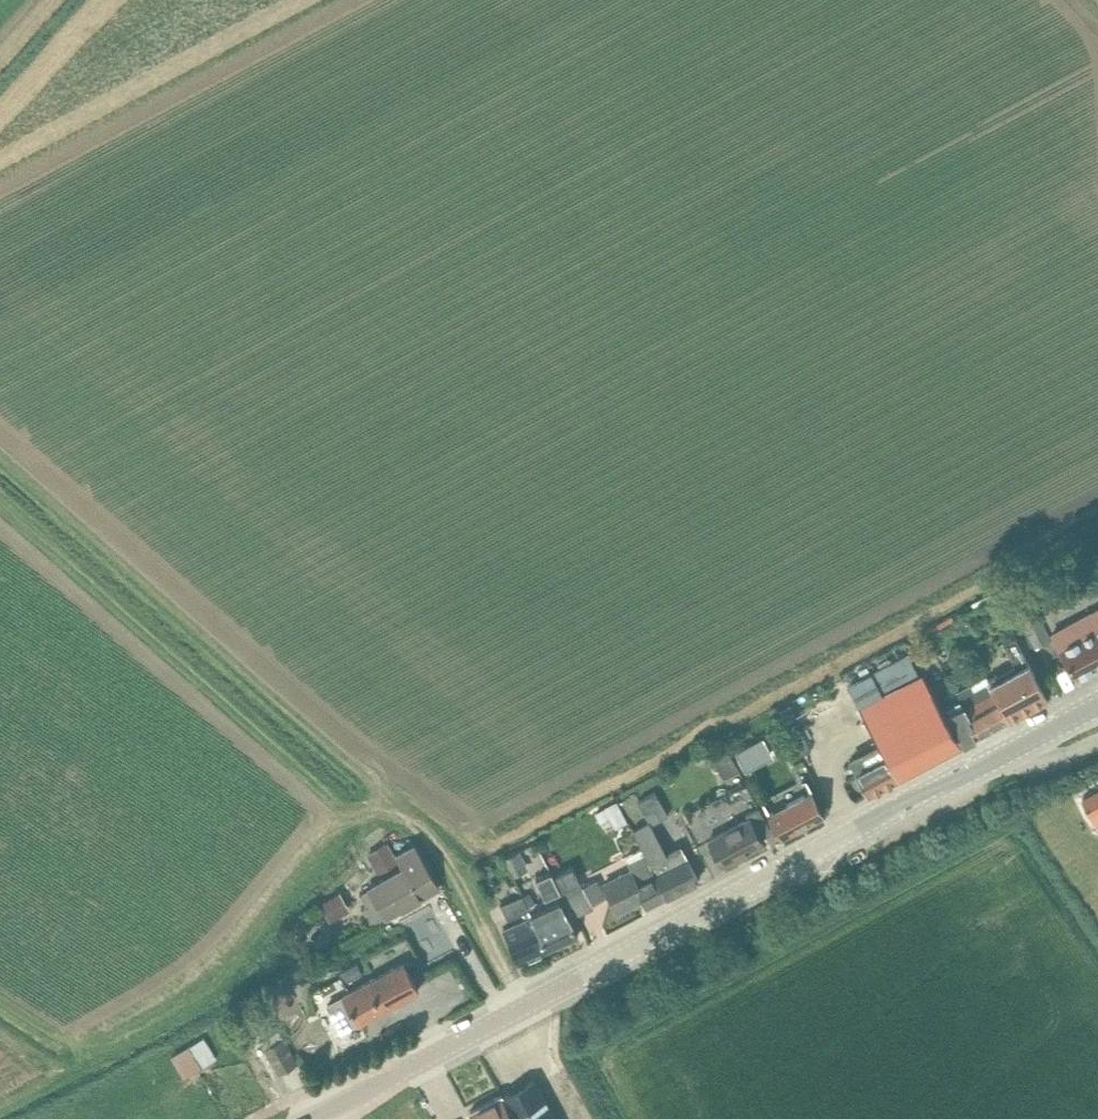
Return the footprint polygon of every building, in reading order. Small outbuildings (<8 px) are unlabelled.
[(1097,663),(1097,608),(1052,632),(1075,675),(1097,663)] [(1034,647),(1050,638),(1037,613),(1021,622),(1034,647)] [(961,635),(954,622),(929,635),(925,637),(932,650),(961,635)] [(996,689),(993,690),(1009,719),(1047,698),(1014,636),(1003,642),(1017,670),(1002,678),(999,674),(990,678),(996,689)] [(919,675),(909,654),(849,686),(886,756),(855,772),(867,795),(961,745),(942,709),(943,709),(924,673),(919,675)] [(978,736),(1009,719),(993,690),(963,706),(978,736)] [(961,745),(978,736),(963,706),(960,700),(943,709),(942,709),(961,745)] [(810,743),(817,758),(830,752),(823,737),(810,743)] [(754,741),(734,751),(745,771),(764,760),(754,741)] [(723,778),(738,769),(728,750),(712,759),(723,778)] [(703,791),(707,804),(743,794),(738,780),(703,791)] [(779,837),(824,813),(811,790),(767,814),(779,837)] [(667,853),(664,847),(652,824),(668,814),(655,791),(638,801),(649,821),(633,830),(643,848),(669,894),(698,880),(688,859),(687,859),(680,846),(667,853)] [(1097,811),(1097,791),(1082,799),(1091,815),(1097,811)] [(628,823),(617,802),(595,813),(600,823),(610,818),(615,829),(628,823)] [(722,865),(763,843),(760,837),(770,832),(757,807),(745,813),(748,818),(708,839),(711,845),(722,865)] [(549,824),(523,837),(534,858),(559,845),(549,824)] [(400,864),(388,841),(366,854),(378,876),(400,864)] [(439,888),(414,844),(397,854),(403,865),(369,885),(387,917),(439,888)] [(647,905),(669,894),(643,848),(627,856),(630,862),(629,862),(633,869),(604,883),(617,910),(643,897),(647,905)] [(519,850),(504,857),(512,873),(526,867),(519,850)] [(555,874),(576,916),(594,908),(572,866),(555,874)] [(544,899),(560,892),(552,874),(536,881),(544,899)] [(331,922),(349,911),(338,891),(319,903),(331,922)] [(530,914),(521,895),(501,905),(507,919),(523,912),(527,920),(503,930),(509,943),(518,963),(546,950),(530,914)] [(546,950),(578,936),(561,900),(530,914),(546,950)] [(415,924),(390,937),(396,948),(421,936),(415,924)] [(347,984),(364,975),(357,962),(340,970),(347,984)] [(358,1023),(418,990),(408,971),(403,962),(342,994),(358,1023)] [(223,1017),(189,1033),(200,1058),(234,1043),(223,1017)] [(278,1073),(297,1063),(283,1037),(264,1047),(278,1073)] [(500,1096),(513,1118),(555,1118),(544,1098),(533,1078),(500,1096)] [(500,1096),(470,1111),(474,1118),(513,1118),(500,1096)]
